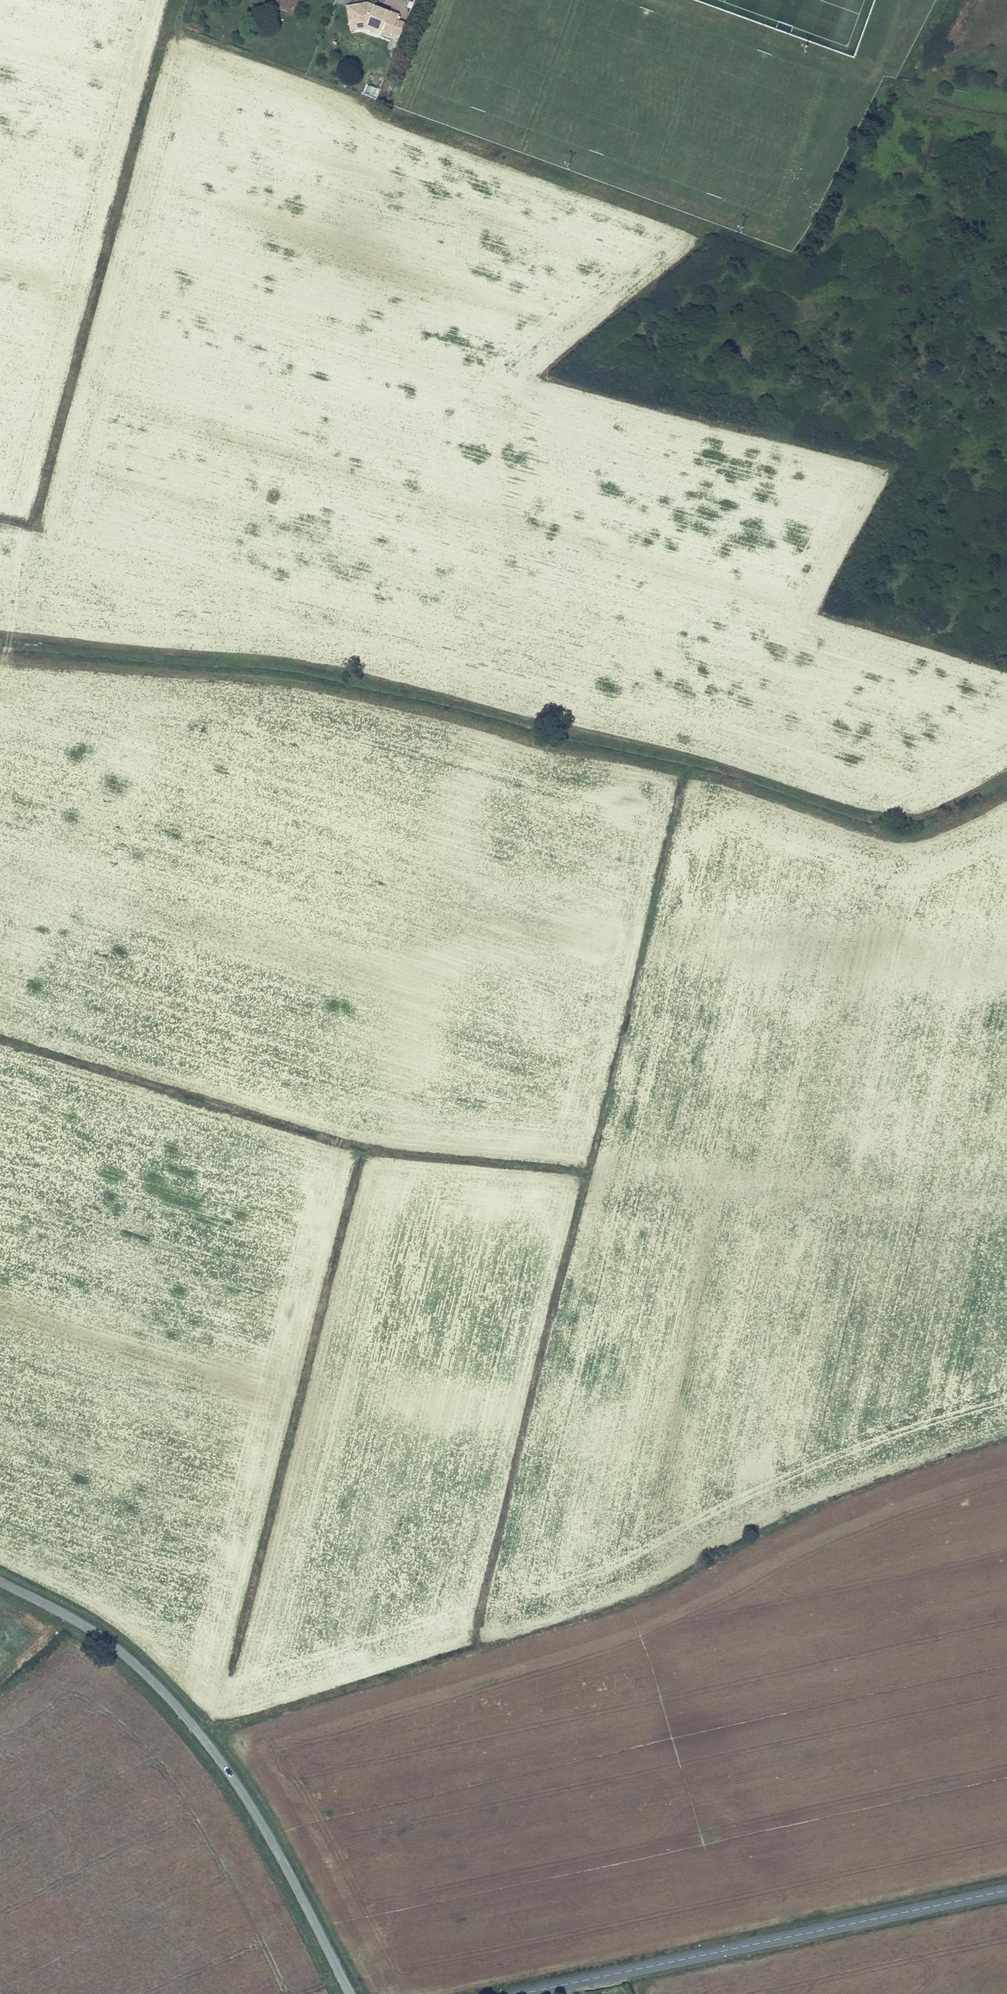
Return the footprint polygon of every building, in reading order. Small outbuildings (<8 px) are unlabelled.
[(287,2),(282,0),(278,2),(276,8),(284,10),(287,2)] [(297,0),(288,0),(287,2),(284,10),(292,14),(297,0)] [(381,9),(368,4),(347,7),(351,31),(358,30),(359,27),(366,26),(376,30),(377,33),(390,38),(392,33),(397,21),(399,16),(386,11),(385,13),(382,12),(381,9)] [(406,24),(397,21),(392,33),(401,37),(406,24)] [(376,99),(378,90),(367,87),(365,96),(376,99)]
